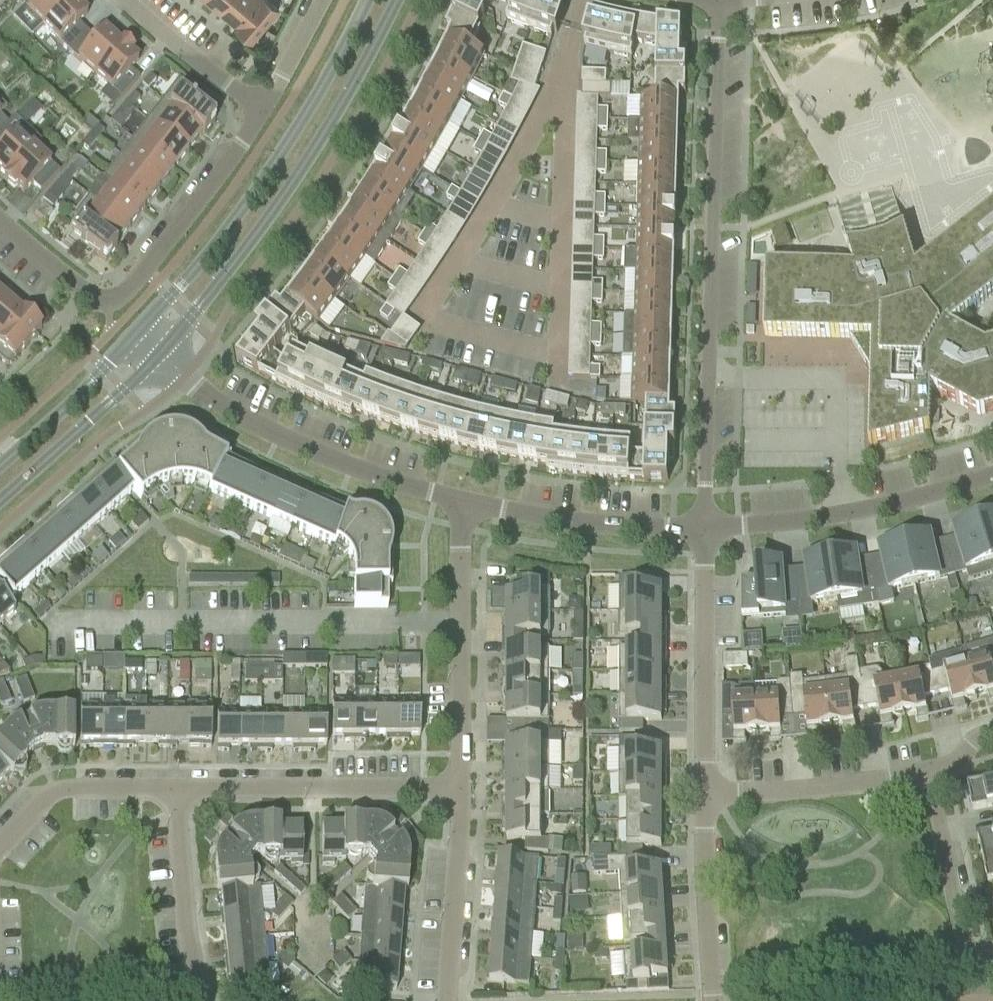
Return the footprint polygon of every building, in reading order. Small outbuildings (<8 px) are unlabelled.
[(18,0),(43,26),(70,0),(18,0)] [(83,6),(78,0),(70,0),(43,26),(68,52),(87,32),(78,24),(87,15),(80,8),(83,6)] [(217,8),(218,9),(219,8),(233,21),(232,22),(233,23),(252,0),(224,0),(217,8)] [(282,0),(252,0),(233,23),(250,37),(282,0)] [(488,10),(467,0),(466,0),(463,5),(458,3),(445,29),(451,31),(447,38),(469,49),(469,48),(488,10)] [(488,10),(492,0),(467,0),(488,10)] [(540,0),(516,0),(513,6),(512,6),(506,21),(528,30),(540,0)] [(563,2),(558,0),(540,0),(528,30),(551,38),(553,32),(556,34),(564,12),(560,11),(563,2)] [(616,17),(594,11),(592,20),(588,19),(582,41),(586,42),(584,48),(608,53),(616,17)] [(633,42),(637,21),(616,17),(608,53),(631,59),(635,42),(633,42)] [(681,27),(657,24),(637,21),(633,42),(635,42),(656,46),(656,57),(680,58),(681,27)] [(123,42),(120,45),(104,31),(95,40),(87,32),(68,52),(95,76),(123,43),(123,42)] [(469,48),(469,49),(447,38),(441,52),(443,53),(438,62),(472,79),(484,55),(469,48)] [(131,55),(133,52),(123,43),(95,76),(121,99),(139,78),(129,70),(138,61),(131,55)] [(542,66),(546,54),(522,46),(518,59),(542,66)] [(680,64),(680,58),(656,57),(655,99),(655,100),(679,101),(679,93),(685,93),(686,64),(680,64)] [(538,79),(542,66),(518,59),(514,71),(538,79)] [(460,102),(472,79),(438,62),(433,71),(431,70),(424,83),(460,102)] [(534,90),(538,79),(514,71),(510,83),(519,86),(534,91),(535,90),(534,90)] [(582,72),(581,84),(605,85),(606,73),(582,72)] [(147,90),(156,81),(150,75),(142,85),(147,90)] [(210,105),(202,98),(178,80),(161,102),(204,134),(215,120),(204,112),(210,105)] [(447,125),(460,102),(424,83),(417,97),(419,98),(414,107),(447,125)] [(580,97),(580,98),(598,99),(610,99),(611,85),(605,85),(581,84),(581,85),(581,97),(580,97)] [(534,91),(519,86),(512,99),(507,109),(492,138),(487,147),(482,156),(465,185),(460,194),(454,203),(437,231),(431,239),(426,248),(407,275),(401,284),(395,293),(386,306),(394,312),(407,319),(427,290),(443,267),(458,243),(476,216),(494,186),(510,153),(525,128),(542,93),(534,91)] [(132,109),(140,99),(134,94),(126,103),(132,109)] [(507,109),(512,99),(503,95),(498,105),(507,109)] [(598,99),(580,98),(578,133),(578,170),(577,211),(576,240),(576,274),(574,300),(573,333),(571,380),(589,379),(589,368),(590,347),(590,336),(591,325),(591,303),(592,293),(592,282),(593,260),(593,249),(593,239),(594,217),(594,206),(595,196),(595,174),(596,163),(596,153),(597,131),(597,120),(597,109),(598,99)] [(655,100),(655,99),(641,99),(640,121),(678,122),(679,101),(655,100)] [(203,135),(204,134),(161,102),(147,121),(188,152),(188,151),(201,133),(203,135)] [(117,113),(109,122),(120,130),(135,111),(132,109),(126,103),(117,113)] [(435,148),(447,125),(414,107),(409,116),(407,115),(400,128),(435,148)] [(607,120),(607,110),(597,109),(597,120),(607,120)] [(0,132),(0,172),(6,177),(3,180),(4,181),(33,149),(34,149),(41,142),(15,118),(8,125),(0,132)] [(607,131),(607,120),(597,120),(597,131),(607,131)] [(187,153),(188,152),(147,121),(132,140),(173,171),(174,170),(173,170),(186,153),(187,153)] [(628,121),(627,142),(640,143),(678,144),(678,122),(640,121),(628,121)] [(96,142),(104,132),(98,127),(90,137),(96,142)] [(422,171),(435,148),(400,128),(392,141),(394,142),(389,151),(422,171)] [(487,147),(492,138),(483,133),(478,142),(487,147)] [(88,151),(96,142),(90,137),(82,146),(88,151)] [(172,172),(173,171),(132,140),(117,159),(158,190),(159,189),(172,172)] [(482,156),(487,147),(478,142),(473,151),(482,156)] [(677,166),(678,144),(639,143),(639,164),(677,166)] [(40,192),(59,173),(34,149),(33,149),(4,181),(14,190),(16,187),(23,193),(31,184),(40,192)] [(408,193),(422,171),(389,151),(384,160),(382,159),(374,172),(408,193)] [(606,163),(606,153),(596,153),(596,163),(606,163)] [(157,191),(158,190),(117,159),(103,178),(144,209),(144,208),(157,191)] [(605,174),(606,163),(596,163),(595,174),(605,174)] [(676,187),(677,166),(639,164),(638,186),(676,187)] [(70,182),(78,173),(72,167),(64,177),(70,182)] [(368,186),(362,195),(394,215),(399,218),(413,196),(408,193),(374,172),(370,170),(362,182),(368,186)] [(61,192),(70,182),(64,177),(55,186),(61,192)] [(143,210),(144,209),(103,178),(102,178),(112,186),(98,204),(89,196),(88,197),(129,228),(130,227),(129,227),(142,210),(143,210)] [(460,194),(465,185),(457,179),(451,189),(460,194)] [(676,209),(676,187),(638,186),(637,208),(676,209)] [(53,189),(47,195),(57,203),(62,196),(53,189)] [(454,203),(460,194),(451,189),(446,198),(454,203)] [(47,195),(40,204),(42,205),(50,212),(57,203),(47,195)] [(354,202),(346,215),(380,237),(387,242),(402,220),(399,218),(394,215),(362,195),(357,203),(354,202)] [(604,207),(605,196),(595,196),(594,206),(604,207)] [(128,229),(129,228),(88,197),(74,216),(116,248),(114,246),(128,229)] [(44,222),(51,212),(42,205),(34,215),(44,222)] [(604,217),(604,207),(594,206),(594,217),(604,217)] [(675,230),(676,209),(637,208),(637,229),(675,230)] [(915,268),(903,228),(880,234),(872,237),(847,244),(854,268),(766,266),(765,326),(764,336),(850,338),(871,372),(869,446),(929,431),(930,389),(979,415),(992,411),(992,344),(986,347),(950,327),(965,316),(992,294),(992,208),(915,268)] [(340,228),(334,237),(365,259),(373,264),(387,242),(380,237),(346,215),(338,227),(340,228)] [(105,262),(116,248),(74,216),(73,216),(81,222),(64,243),(89,262),(95,255),(105,262)] [(431,239),(437,231),(429,225),(423,234),(431,239)] [(674,252),(675,230),(637,229),(636,251),(674,252)] [(426,248),(431,239),(423,234),(417,243),(426,248)] [(350,280),(365,259),(334,237),(328,245),(326,244),(317,256),(350,280)] [(603,250),(603,239),(593,239),(593,249),(603,250)] [(603,260),(603,250),(593,249),(593,260),(603,260)] [(674,252),(636,251),(624,250),(624,272),(635,273),(635,272),(674,273),(674,252)] [(334,301),(350,280),(317,256),(308,268),(310,270),(304,278),(334,301)] [(401,284),(407,275),(399,270),(393,278),(401,284)] [(673,295),(674,273),(635,272),(635,273),(635,294),(673,295)] [(318,322),(334,301),(304,278),(298,287),(296,285),(286,297),(305,312),(318,322)] [(395,293),(401,284),(393,278),(387,287),(395,293)] [(602,293),(602,282),(592,282),(592,293),(602,293)] [(601,303),(602,293),(592,293),(591,303),(601,303)] [(672,317),(673,295),(635,294),(634,316),(672,317)] [(305,312),(286,297),(281,305),(276,301),(266,314),(289,332),(305,312)] [(8,301),(7,300),(0,308),(0,341),(24,313),(23,312),(22,314),(7,301),(8,301)] [(387,321),(394,312),(386,306),(379,315),(387,321)] [(761,306),(746,307),(747,336),(762,335),(761,306)] [(41,327),(24,313),(0,341),(0,361),(7,367),(41,327)] [(308,327),(314,320),(305,313),(299,320),(308,327)] [(273,353),(274,352),(289,332),(266,314),(255,327),(260,331),(254,339),(273,353)] [(622,315),(622,337),(634,337),(672,338),(672,317),(634,316),(622,315)] [(375,338),(381,329),(373,323),(367,332),(375,338)] [(600,337),(601,326),(591,325),(590,336),(600,337)] [(316,328),(307,336),(319,342),(323,334),(316,328)] [(327,346),(331,337),(325,335),(323,334),(319,342),(327,346)] [(389,334),(382,344),(405,350),(407,348),(391,336),(389,334)] [(600,347),(600,337),(590,336),(590,347),(600,347)] [(622,337),(621,358),(633,359),(671,360),(672,338),(634,337),(622,337)] [(274,352),(273,353),(254,339),(237,361),(258,373),(276,383),(287,362),(286,362),(274,352)] [(355,355),(360,344),(347,341),(343,350),(355,355)] [(366,360),(372,347),(360,344),(355,355),(366,360)] [(295,392),(311,358),(293,349),(286,362),(287,362),(276,383),(295,392)] [(379,360),(394,364),(396,354),(382,350),(379,360)] [(396,354),(394,364),(406,367),(409,357),(396,354)] [(313,401),(329,366),(311,358),(295,392),(313,401)] [(670,381),(671,360),(633,359),(632,380),(670,381)] [(421,368),(430,371),(432,363),(423,361),(421,368)] [(440,374),(442,366),(432,363),(430,371),(440,374)] [(332,409),(347,374),(329,366),(313,401),(332,409)] [(599,379),(599,368),(589,368),(589,379),(599,379)] [(465,385),(468,373),(456,370),(452,382),(465,385)] [(481,376),(468,373),(465,385),(478,389),(481,376)] [(364,382),(364,381),(347,374),(332,409),(351,417),(354,412),(353,411),(364,382)] [(372,419),(385,383),(366,376),(364,381),(364,382),(353,411),(354,412),(372,419)] [(502,392),(504,382),(492,379),(490,389),(502,392)] [(670,403),(670,381),(632,380),(632,403),(646,403),(646,402),(670,403)] [(517,386),(504,382),(502,392),(515,395),(517,386)] [(391,426),(403,390),(385,383),(372,419),(391,426)] [(538,407),(540,392),(528,389),(525,403),(538,407)] [(410,432),(421,396),(403,390),(391,426),(410,432)] [(557,408),(558,397),(546,394),(543,404),(557,408)] [(429,438),(440,402),(421,396),(410,432),(429,438)] [(567,409),(569,400),(558,397),(557,408),(567,409)] [(449,444),(458,407),(440,402),(429,438),(449,444)] [(585,415),(588,405),(578,402),(575,412),(585,415)] [(669,412),(670,403),(646,402),(646,403),(645,428),(675,429),(675,413),(669,412)] [(468,449),(477,412),(458,407),(449,444),(468,449)] [(601,416),(613,417),(614,407),(601,407),(601,416)] [(625,417),(625,407),(614,407),(613,417),(625,417)] [(488,454),(496,416),(477,412),(468,449),(488,454)] [(508,458),(515,421),(496,416),(488,454),(508,458)] [(528,462),(534,424),(515,421),(508,458),(528,462)] [(553,433),(554,428),(534,424),(528,462),(547,465),(553,433)] [(675,446),(675,429),(645,428),(644,454),(644,455),(668,455),(668,446),(675,446)] [(163,432),(163,433),(159,434),(157,434),(153,437),(148,440),(146,441),(114,470),(112,468),(114,466),(113,465),(107,470),(0,565),(0,587),(11,600),(130,495),(133,492),(140,500),(146,495),(151,492),(154,491),(157,489),(162,487),(167,486),(171,485),(173,485),(176,485),(180,485),(185,485),(190,485),(194,486),(199,488),(202,489),(334,547),(336,548),(339,550),(340,551),(343,553),(344,554),(347,557),(349,560),(350,563),(351,566),(352,568),(353,571),(353,573),(353,577),(353,608),(387,608),(387,586),(390,586),(390,588),(391,588),(391,547),(391,545),(390,541),(389,538),(388,535),(387,532),(385,530),(384,527),(381,525),(379,523),(377,521),(375,520),(371,518),(369,517),(345,509),(345,511),(346,511),(345,514),(323,505),(308,499),(288,490),(269,482),(254,474),(238,467),(226,461),(228,458),(229,459),(229,458),(188,435),(185,434),(183,433),(179,432),(177,432),(172,432),(172,431),(169,431),(165,432),(163,432)] [(572,436),(553,433),(547,465),(546,471),(567,474),(572,436)] [(587,476),(591,438),(572,436),(567,474),(587,476)] [(607,478),(610,440),(591,438),(587,476),(607,478)] [(630,453),(631,442),(610,440),(607,478),(628,479),(630,453)] [(644,455),(644,454),(630,453),(628,479),(642,480),(667,481),(668,455),(644,455)] [(209,527),(219,532),(223,523),(212,519),(209,527)] [(978,524),(991,565),(990,565),(992,574),(992,519),(978,524)] [(961,556),(953,559),(958,574),(966,572),(969,582),(992,574),(990,565),(991,565),(978,524),(961,529),(963,535),(965,543),(959,545),(958,545),(961,556)] [(946,549),(925,554),(922,540),(905,544),(914,586),(955,576),(946,549)] [(891,562),(871,567),(877,594),(879,605),(893,601),(891,591),(914,586),(905,544),(887,548),(889,555),(891,562)] [(283,546),(279,559),(299,565),(303,552),(283,546)] [(848,555),(830,558),(837,601),(838,611),(863,607),(879,605),(877,594),(871,567),(857,569),(850,570),(849,563),(848,555)] [(803,606),(837,601),(830,558),(825,559),(813,561),(814,570),(815,575),(807,577),(809,588),(801,589),(803,606)] [(774,574),(773,574),(773,566),(760,567),(760,566),(755,567),(756,583),(742,584),(742,620),(743,620),(785,617),(784,607),(799,607),(795,579),(774,580),(774,574)] [(548,605),(549,605),(549,577),(517,577),(517,588),(507,588),(507,613),(548,613),(548,605)] [(643,588),(643,577),(619,577),(619,613),(661,613),(661,588),(643,588)] [(0,595),(0,624),(13,612),(14,612),(0,595)] [(974,600),(964,603),(967,612),(977,609),(974,600)] [(548,621),(548,613),(507,613),(506,620),(502,620),(502,643),(526,643),(526,637),(549,637),(549,621),(548,621)] [(661,620),(661,613),(619,613),(619,637),(642,637),(642,643),(666,643),(666,620),(661,620)] [(572,643),(583,643),(583,631),(572,631),(572,643)] [(850,636),(842,637),(844,644),(851,643),(850,636)] [(962,650),(962,652),(966,664),(975,697),(987,694),(990,703),(992,702),(992,641),(962,650)] [(526,648),(526,643),(502,643),(502,666),(506,666),(506,673),(549,673),(549,671),(548,671),(548,665),(549,665),(549,648),(526,648)] [(666,665),(666,643),(642,643),(642,651),(618,650),(618,673),(661,673),(661,665),(666,665)] [(975,697),(966,664),(962,652),(929,661),(930,668),(936,695),(949,692),(952,704),(954,703),(956,711),(955,712),(955,713),(966,710),(963,701),(975,697)] [(582,672),(583,656),(572,655),(572,672),(582,672)] [(723,670),(748,669),(747,655),(722,656),(723,670)] [(124,671),(124,662),(124,656),(102,656),(102,658),(102,670),(102,671),(124,671)] [(304,656),(287,656),(287,668),(304,668),(304,656)] [(304,656),(304,668),(320,668),(320,656),(304,656)] [(86,658),(86,670),(102,670),(102,658),(86,658)] [(395,658),(383,658),(383,666),(395,667),(395,658)] [(407,658),(397,658),(397,670),(407,670),(407,658)] [(42,668),(42,659),(33,659),(30,660),(34,668),(42,668)] [(34,668),(30,660),(21,663),(25,672),(34,668)] [(859,673),(857,660),(844,662),(847,678),(825,680),(830,726),(843,725),(844,734),(855,733),(855,732),(853,732),(852,724),(854,724),(852,711),(865,709),(859,673)] [(936,695),(930,668),(929,661),(928,662),(930,668),(917,671),(918,676),(896,680),(903,715),(915,712),(917,722),(928,720),(928,718),(926,719),(925,710),(926,710),(924,698),(936,695)] [(141,671),(141,662),(124,662),(124,671),(141,671)] [(239,662),(230,662),(230,683),(239,683),(239,662)] [(332,662),(332,675),(354,675),(354,674),(354,662),(332,662)] [(2,665),(0,665),(0,675),(9,672),(2,665)] [(155,678),(155,668),(145,668),(145,678),(155,678)] [(247,668),(244,668),(244,685),(260,685),(260,668),(247,668)] [(274,668),(260,668),(260,685),(274,685),(274,668)] [(881,674),(877,671),(874,670),(859,673),(865,709),(878,707),(880,719),(881,719),(883,727),(882,727),(882,729),(893,727),(891,717),(903,715),(896,680),(883,683),(881,674)] [(549,675),(549,673),(506,673),(506,680),(502,680),(502,703),(526,703),(525,697),(549,697),(549,681),(548,681),(548,675),(549,675)] [(661,680),(661,673),(618,673),(618,697),(642,697),(642,703),(666,703),(666,680),(661,680)] [(194,684),(210,684),(210,674),(194,674),(194,684)] [(354,684),(368,684),(368,674),(354,674),(354,675),(354,684)] [(825,680),(803,683),(802,676),(789,678),(790,682),(789,682),(793,718),(806,717),(807,729),(808,729),(809,737),(808,738),(808,739),(819,738),(818,728),(830,726),(825,680)] [(17,690),(28,685),(25,678),(14,683),(17,690)] [(780,719),(793,718),(789,682),(777,683),(777,697),(755,698),(757,733),(769,732),(770,742),(781,741),(781,740),(779,740),(779,732),(780,732),(780,719)] [(20,697),(31,693),(28,685),(17,690),(20,697)] [(582,697),(582,687),(573,687),(573,697),(582,697)] [(755,698),(740,699),(740,687),(722,688),(722,719),(733,718),(734,734),(735,734),(735,742),(734,742),(734,744),(745,743),(744,734),(757,733),(755,698)] [(22,704),(34,700),(31,693),(20,697),(22,704)] [(11,702),(8,695),(0,698),(0,707),(11,702)] [(548,712),(549,712),(549,697),(525,697),(526,703),(502,703),(502,714),(506,714),(506,722),(514,722),(515,732),(549,732),(549,720),(548,720),(548,712)] [(642,703),(642,697),(618,697),(618,732),(643,732),(643,721),(661,721),(661,713),(666,713),(666,703),(642,703)] [(354,742),(354,703),(332,702),(332,737),(342,737),(343,743),(350,742),(354,742)] [(376,737),(376,703),(354,703),(354,742),(358,742),(365,743),(366,737),(376,737)] [(397,742),(397,703),(376,703),(376,737),(385,737),(386,743),(393,742),(397,742)] [(419,737),(419,703),(397,703),(397,742),(401,742),(408,743),(409,737),(419,737)] [(102,748),(102,704),(91,704),(91,710),(80,710),(80,748),(102,748)] [(113,710),(113,704),(102,704),(102,748),(123,748),(124,710),(113,710)] [(145,744),(145,705),(134,705),(134,710),(124,710),(123,748),(133,748),(133,744),(145,744)] [(156,710),(156,705),(145,705),(145,744),(157,744),(157,748),(167,748),(167,710),(156,710)] [(188,744),(188,705),(178,705),(178,710),(167,710),(167,748),(176,748),(176,744),(188,744)] [(211,705),(188,705),(188,744),(200,744),(200,748),(211,748),(211,705)] [(239,747),(239,712),(217,712),(216,752),(221,752),(228,753),(229,747),(239,747)] [(260,752),(260,713),(239,712),(239,747),(248,747),(249,753),(256,752),(260,752)] [(282,747),(282,713),(260,713),(260,752),(264,752),(271,753),(272,747),(282,747)] [(303,752),(304,713),(282,713),(282,747),(292,747),(292,753),(300,752),(303,752)] [(326,747),(326,713),(304,713),(303,752),(307,752),(314,753),(315,747),(326,747)] [(74,714),(44,714),(26,719),(17,724),(1,736),(0,738),(0,765),(12,776),(25,761),(24,760),(32,752),(42,747),(53,747),(53,748),(74,748),(74,714)] [(502,751),(502,762),(526,762),(525,768),(549,768),(549,744),(561,744),(561,732),(549,732),(515,732),(515,743),(506,743),(506,751),(502,751)] [(643,750),(643,738),(618,738),(618,774),(642,774),(642,768),(666,768),(666,758),(661,758),(661,750),(643,750)] [(525,768),(525,762),(502,762),(502,785),(506,785),(506,792),(549,792),(549,768),(525,768)] [(12,776),(0,765),(0,782),(2,780),(6,783),(12,776)] [(666,791),(666,768),(642,768),(642,774),(618,774),(618,798),(624,798),(661,798),(661,791),(666,791)] [(967,789),(972,812),(992,808),(992,783),(967,789)] [(506,799),(502,799),(502,816),(541,816),(549,816),(549,792),(506,792),(506,799)] [(661,806),(661,798),(624,798),(625,822),(642,822),(642,828),(666,828),(666,806),(661,806)] [(398,828),(404,822),(396,814),(390,819),(398,828)] [(224,829),(232,820),(226,815),(218,824),(224,829)] [(541,840),(541,816),(502,816),(502,833),(506,833),(506,841),(525,841),(525,852),(548,854),(549,840),(541,840)] [(380,824),(375,823),(369,822),(365,823),(344,823),(345,857),(363,857),(363,856),(368,856),(375,864),(374,868),(373,868),(372,887),(364,886),(364,888),(403,891),(406,891),(409,862),(408,857),(407,852),(404,847),(401,842),(393,833),(389,830),(385,827),(380,824)] [(627,846),(618,846),(619,859),(642,858),(643,847),(661,847),(661,839),(666,839),(666,828),(642,828),(642,822),(625,822),(627,846)] [(260,858),(278,858),(278,823),(253,824),(248,824),(242,826),(238,828),(233,831),(230,834),(222,843),(219,848),(216,852),(215,858),(215,863),(215,866),(217,892),(260,888),(259,887),(252,887),(250,869),(248,869),(248,865),(255,857),(260,857),(260,858)] [(301,828),(289,828),(289,823),(278,823),(278,858),(278,862),(290,862),(290,867),(301,867),(301,828)] [(345,861),(345,857),(344,823),(334,823),(334,827),(321,828),(322,867),(333,867),(333,862),(345,861)] [(413,844),(419,839),(411,830),(405,836),(413,844)] [(209,846),(217,837),(211,832),(203,841),(209,846)] [(978,838),(983,861),(992,859),(992,835),(978,838)] [(539,859),(519,857),(499,856),(498,871),(495,870),(494,881),(537,884),(539,859)] [(661,868),(643,869),(642,858),(619,859),(603,860),(593,860),(593,873),(619,871),(620,895),(643,894),(643,888),(667,886),(666,876),(661,876),(661,868)] [(563,887),(566,860),(558,859),(555,886),(563,887)] [(983,861),(987,884),(992,883),(992,859),(983,861)] [(341,881),(350,873),(344,867),(336,875),(341,881)] [(282,881),(287,875),(279,868),(273,873),(282,881)] [(291,889),(296,883),(287,875),(282,881),(291,889)] [(333,889),(341,881),(336,875),(327,883),(333,889)] [(535,910),(537,884),(494,881),(493,892),(496,893),(495,907),(535,910)] [(299,897),(305,891),(296,883),(291,889),(299,897)] [(324,897),(333,889),(327,883),(319,891),(324,897)] [(663,909),(668,909),(667,886),(643,888),(643,894),(620,895),(622,919),(664,916),(663,909)] [(220,917),(262,913),(260,888),(217,892),(217,893),(220,892),(221,906),(218,906),(220,917)] [(402,904),(403,891),(364,888),(362,912),(404,916),(405,905),(402,904)] [(287,910),(292,905),(283,896),(278,902),(287,910)] [(336,910),(345,902),(340,896),(331,904),(336,910)] [(570,914),(589,913),(588,898),(569,899),(570,914)] [(561,912),(562,900),(554,900),(553,912),(561,912)] [(282,916),(287,910),(278,902),(273,908),(282,916)] [(342,916),(350,907),(345,902),(336,910),(342,916)] [(347,921),(356,913),(350,907),(342,916),(347,921)] [(533,935),(535,910),(495,907),(494,921),(491,921),(490,932),(533,935)] [(277,922),(282,916),(273,908),(268,914),(277,922)] [(404,927),(404,916),(362,912),(360,937),(399,941),(401,926),(404,927)] [(561,924),(561,912),(553,912),(552,924),(561,924)] [(225,942),(264,938),(262,913),(220,917),(221,928),(224,928),(225,942)] [(669,924),(664,924),(664,916),(622,919),(623,945),(644,944),(644,948),(671,946),(669,924)] [(531,961),(533,935),(490,932),(490,943),(492,943),(491,957),(531,961)] [(567,951),(584,951),(583,936),(567,936),(567,951)] [(398,955),(399,941),(360,937),(358,963),(400,966),(401,955),(398,955)] [(224,967),(267,963),(264,938),(225,942),(226,956),(223,956),(224,967)] [(671,946),(644,948),(645,953),(624,954),(626,993),(639,993),(638,982),(646,982),(646,992),(669,992),(667,969),(672,969),(671,946)] [(563,963),(564,951),(556,950),(555,963),(563,963)] [(344,967),(350,962),(343,952),(337,957),(344,967)] [(280,967),(288,957),(281,953),(274,962),(280,967)] [(287,971),(294,962),(288,957),(280,967),(287,971)] [(338,971),(344,967),(337,957),(331,962),(338,971)] [(529,986),(531,961),(491,957),(490,971),(487,971),(486,982),(529,986)] [(230,992),(269,989),(267,963),(224,967),(225,978),(228,978),(230,992)] [(400,977),(400,966),(358,963),(356,988),(396,991),(397,977),(400,977)] [(562,976),(563,963),(555,963),(555,975),(562,976)]
